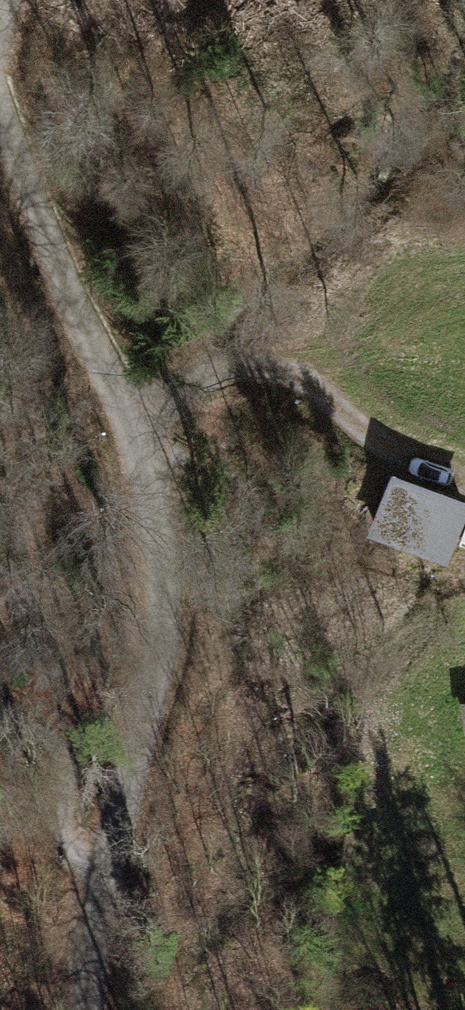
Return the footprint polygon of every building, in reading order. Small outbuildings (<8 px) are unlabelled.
[(392,474),(368,535),(448,565),(464,524),(464,500),(392,474)]
